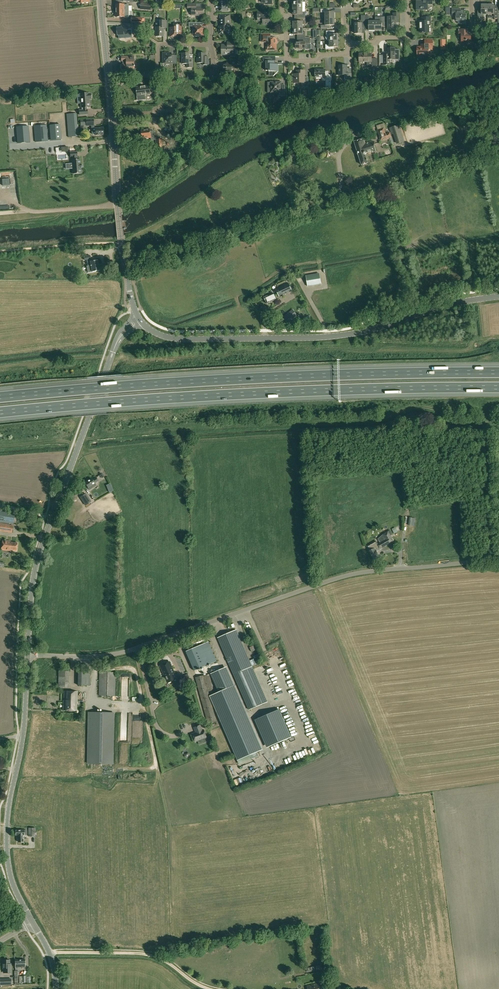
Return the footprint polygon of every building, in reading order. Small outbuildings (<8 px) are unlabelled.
[(219,1),(220,1),(220,4),(221,4),(221,11),(229,11),(229,4),(227,4),(227,0),(219,0),(219,1)] [(302,8),(305,8),(305,0),(299,0),(299,2),(293,2),(293,8),(302,8)] [(432,0),(422,0),(422,1),(417,1),(417,10),(427,10),(427,5),(432,5),(432,0)] [(187,4),(187,8),(192,8),(192,15),(199,15),(199,16),(203,16),(203,7),(196,7),(196,3),(187,4)] [(488,14),(488,5),(488,3),(482,3),(481,4),(481,5),(481,11),(478,11),(478,18),(482,18),(481,14),(484,14),(488,14)] [(494,5),(494,4),(493,3),(488,3),(488,5),(488,14),(494,14),(494,18),(498,18),(498,14),(498,7),(498,11),(494,11),(494,5)] [(298,15),(299,18),(305,18),(305,12),(302,12),(302,8),(293,8),(293,15),(298,15)] [(325,12),(325,19),(334,19),(334,13),(328,13),(328,9),(321,9),(321,12),(325,12)] [(465,24),(465,14),(463,14),(463,12),(459,12),(459,9),(452,9),(452,15),(456,15),(456,24),(465,24)] [(272,24),(272,16),(264,16),(264,12),(257,12),(257,18),(262,18),(262,24),(272,24)] [(399,21),(399,14),(392,14),(392,18),(388,18),(388,29),(395,29),(395,21),(399,21)] [(230,34),(229,15),(220,15),(220,26),(219,26),(219,30),(220,30),(220,34),(230,34)] [(365,17),(365,21),(365,26),(368,26),(368,31),(375,31),(375,22),(368,22),(368,17),(365,17)] [(381,22),(375,22),(375,31),(381,31),(381,24),(385,24),(385,17),(381,17),(381,22)] [(430,25),(430,17),(422,17),(422,21),(419,21),(419,25),(420,25),(420,33),(429,33),(429,25),(430,25)] [(293,22),(293,28),(302,28),(302,25),(305,25),(305,18),(299,18),(299,22),(293,22)] [(328,25),(334,25),(334,19),(325,19),(325,25),(321,25),(321,29),(328,29),(328,25)] [(156,27),(156,31),(156,36),(163,36),(163,28),(167,28),(167,21),(160,21),(160,24),(156,24),(156,27)] [(365,28),(365,26),(365,21),(358,21),(358,24),(354,24),(354,34),(361,34),(361,28),(365,28)] [(143,23),(135,24),(135,32),(143,31),(143,23)] [(195,36),(203,36),(203,23),(189,23),(189,26),(193,26),(193,34),(195,36)] [(181,34),(181,24),(174,24),(174,27),(170,27),(171,36),(177,36),(177,34),(181,34)] [(132,35),(131,29),(128,30),(127,26),(121,26),(121,28),(117,28),(117,35),(122,35),(122,36),(132,35)] [(299,38),(302,38),(305,38),(305,32),(302,32),(302,28),(293,28),(293,35),(299,35),(299,38)] [(471,41),(471,34),(466,34),(466,29),(458,29),(459,35),(461,35),(461,42),(466,42),(466,41),(471,41)] [(327,41),(338,41),(338,35),(332,35),(332,31),(326,31),(326,37),(325,38),(327,41)] [(276,43),(276,40),(276,38),(270,38),(270,34),(261,34),(261,42),(266,42),(266,50),(276,50),(276,43)] [(310,38),(302,38),(302,42),(296,42),(296,48),(305,48),(305,44),(310,44),(310,38)] [(433,47),(433,40),(425,40),(425,45),(424,45),(424,47),(417,47),(417,56),(428,56),(428,47),(433,47)] [(222,55),(231,55),(231,57),(235,57),(235,45),(234,45),(234,41),(229,41),(229,45),(222,45),(222,55)] [(338,47),(338,41),(327,41),(329,41),(329,45),(325,45),(325,49),(332,49),(332,47),(338,47)] [(390,59),(395,59),(399,59),(399,50),(395,50),(395,49),(386,49),(387,55),(383,55),(383,63),(390,63),(390,59)] [(176,63),(176,56),(170,56),(170,52),(166,52),(166,53),(163,53),(163,63),(176,63)] [(193,67),(193,58),(189,58),(189,53),(182,53),(182,64),(187,64),(187,67),(193,67)] [(208,65),(208,58),(205,58),(205,53),(198,53),(198,58),(197,58),(197,63),(203,63),(203,65),(208,65)] [(377,66),(377,59),(371,59),(371,54),(359,54),(359,62),(367,62),(367,66),(377,66)] [(124,69),(125,69),(125,72),(133,71),(133,68),(135,68),(134,56),(122,57),(122,61),(124,61),(124,64),(123,64),(123,65),(122,65),(122,66),(122,67),(122,68),(123,68),(124,69)] [(263,56),(263,61),(266,61),(266,67),(265,67),(264,68),(264,69),(264,70),(265,70),(269,70),(269,71),(273,71),(275,73),(274,74),(278,71),(278,64),(275,64),(275,56),(263,56)] [(237,68),(237,62),(229,62),(229,65),(222,65),(222,72),(232,72),(232,68),(237,68)] [(351,80),(351,73),(347,73),(347,65),(339,65),(339,75),(344,75),(344,80),(351,80)] [(325,70),(315,70),(315,78),(322,78),(322,81),(326,81),(326,88),(331,88),(331,81),(328,81),(328,75),(325,76),(325,70)] [(308,87),(308,82),(304,82),(304,75),(304,71),(296,71),(296,75),(293,75),(293,82),(301,82),(301,87),(308,87)] [(269,92),(270,92),(270,93),(278,93),(278,96),(285,96),(285,90),(281,90),(281,82),(270,82),(270,87),(269,87),(268,88),(268,89),(268,90),(268,91),(269,92)] [(149,86),(136,87),(137,96),(138,96),(138,100),(146,99),(145,95),(151,94),(149,86)] [(87,114),(87,110),(86,107),(89,107),(89,99),(91,99),(90,94),(88,94),(88,93),(80,94),(81,108),(83,107),(83,110),(79,110),(80,115),(87,114)] [(78,136),(78,135),(76,113),(66,114),(68,137),(78,136)] [(103,128),(94,129),(94,125),(94,119),(81,120),(81,122),(86,122),(87,126),(91,125),(92,133),(92,134),(93,135),(94,135),(95,135),(103,135),(103,128)] [(46,124),(34,126),(36,142),(48,141),(46,124)] [(60,124),(50,125),(51,140),(61,139),(60,124)] [(28,126),(16,127),(18,143),(30,142),(28,126)] [(396,128),(400,147),(407,145),(403,127),(396,128)] [(381,140),(388,138),(391,145),(394,145),(392,137),(390,133),(386,134),(385,129),(384,129),(384,128),(377,130),(381,140)] [(154,135),(154,131),(151,131),(151,129),(145,130),(145,131),(141,131),(142,133),(141,134),(141,136),(142,137),(142,138),(147,138),(151,138),(152,138),(155,138),(154,135)] [(171,150),(167,150),(166,138),(162,139),(156,140),(157,145),(158,153),(157,153),(158,158),(164,158),(164,157),(171,156),(171,150)] [(376,151),(373,141),(365,143),(364,139),(361,140),(354,141),(357,151),(358,155),(361,165),(368,163),(367,161),(368,161),(367,159),(365,155),(366,153),(372,151),(373,152),(376,151)] [(77,156),(77,152),(70,152),(70,157),(72,157),(72,160),(72,164),(71,164),(71,169),(72,169),(73,174),(81,173),(81,168),(82,168),(81,164),(80,164),(80,159),(77,160),(77,157),(77,156)] [(88,266),(87,266),(88,273),(99,271),(97,260),(91,261),(90,255),(84,257),(84,260),(87,260),(88,263),(87,263),(87,264),(88,264),(88,266)] [(306,276),(308,286),(321,284),(319,274),(306,276)] [(280,297),(292,291),(289,284),(276,289),(280,297)] [(276,300),(273,294),(272,291),(269,293),(270,295),(264,298),(265,300),(267,304),(276,300)] [(288,323),(297,315),(293,309),(291,310),(283,317),(288,323)] [(98,481),(96,477),(92,480),(92,478),(85,483),(89,490),(96,485),(95,483),(98,481)] [(85,494),(80,497),(86,505),(91,502),(85,494)] [(0,510),(0,522),(13,524),(15,513),(0,510)] [(385,539),(378,544),(376,541),(367,546),(370,551),(369,551),(374,559),(379,556),(376,551),(379,549),(379,550),(385,546),(394,541),(388,531),(383,534),(385,539)] [(16,551),(17,543),(11,542),(11,541),(2,540),(1,550),(9,551),(10,550),(16,551)] [(248,668),(252,666),(237,630),(218,638),(249,710),(263,704),(248,668)] [(217,660),(209,642),(186,652),(195,671),(217,660)] [(182,658),(178,660),(183,671),(187,670),(182,658)] [(252,661),(254,669),(262,667),(261,663),(258,664),(257,660),(252,661)] [(177,679),(170,662),(160,666),(168,683),(177,679)] [(219,692),(210,696),(238,760),(262,749),(227,667),(211,674),(219,692)] [(68,687),(69,671),(59,671),(58,687),(68,687)] [(115,696),(115,672),(99,672),(99,696),(115,696)] [(184,683),(191,680),(188,674),(181,677),(184,683)] [(217,721),(210,696),(209,691),(214,690),(209,674),(204,675),(195,677),(208,724),(217,721)] [(263,702),(268,701),(264,690),(259,692),(263,702)] [(77,702),(78,691),(63,691),(63,710),(77,711),(77,702)] [(90,712),(89,763),(113,764),(114,712),(90,712)] [(316,749),(320,747),(312,723),(306,726),(308,733),(311,732),(316,749)] [(192,734),(196,742),(199,741),(200,743),(204,741),(203,739),(207,738),(204,729),(203,730),(200,725),(194,727),(196,732),(192,734)] [(301,753),(303,758),(311,755),(308,750),(301,753)] [(28,828),(29,836),(38,836),(38,829),(36,829),(36,828),(28,828)] [(26,835),(26,830),(24,830),(16,830),(16,835),(18,835),(18,842),(23,842),(23,835),(24,835),(26,835)] [(25,967),(25,959),(15,960),(15,969),(20,969),(20,967),(25,967)] [(11,964),(9,964),(9,960),(3,960),(3,968),(5,968),(5,970),(6,969),(6,973),(11,973),(11,964)]
